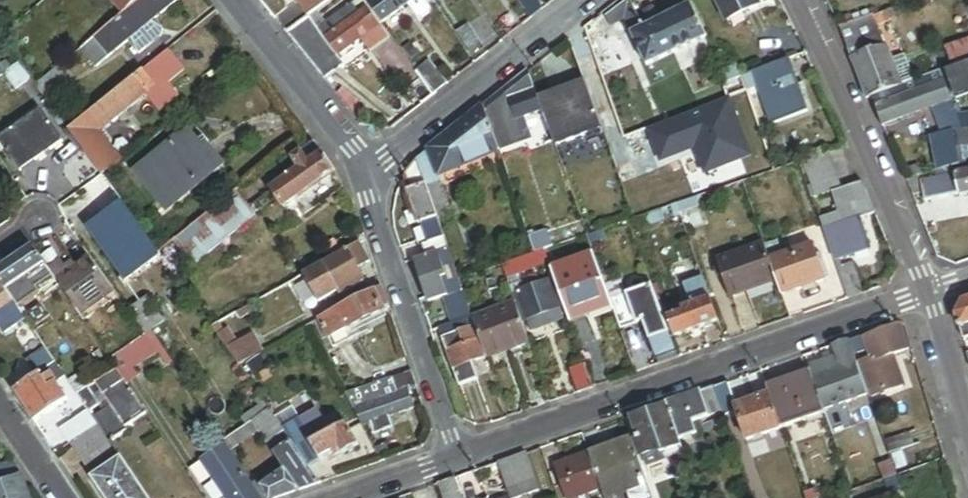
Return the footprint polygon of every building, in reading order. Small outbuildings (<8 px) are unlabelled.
[(122,15),(93,39),(108,58),(181,0),(141,0),(122,15)] [(141,0),(110,0),(122,15),(141,0)] [(366,0),(358,0),(353,4),(361,15),(364,12),(376,27),(383,22),(369,3),(366,0)] [(369,3),(383,22),(406,5),(413,0),(373,0),(369,3)] [(424,0),(413,0),(406,5),(417,19),(423,21),(430,16),(431,9),(424,0)] [(530,20),(545,10),(537,0),(516,0),(530,20)] [(644,29),(630,0),(606,17),(611,26),(624,20),(631,34),(644,29)] [(727,22),(759,6),(756,0),(716,0),(727,22)] [(841,31),(874,18),(868,2),(833,15),(841,31)] [(353,4),(318,29),(337,55),(376,27),(364,12),(361,15),(353,4)] [(706,38),(691,6),(649,26),(664,58),(706,38)] [(887,21),(884,14),(874,18),(841,31),(847,46),(880,33),(876,25),(887,21)] [(310,17),(287,33),(324,80),(345,66),(337,55),(318,29),(310,17)] [(483,48),(468,26),(457,33),(472,55),(483,48)] [(664,58),(649,26),(644,29),(631,34),(647,67),(664,58)] [(853,61),(885,48),(881,38),(849,50),(853,61)] [(967,60),(967,41),(951,48),(957,65),(967,60)] [(871,98),(901,86),(891,62),(886,48),(885,48),(853,61),(867,99),(871,98)] [(597,69),(590,51),(579,55),(585,73),(597,69)] [(915,81),(905,56),(891,62),(901,86),(915,81)] [(957,65),(945,69),(957,100),(967,96),(967,60),(957,65)] [(159,61),(146,72),(176,109),(186,101),(180,93),(184,90),(175,80),(171,75),(159,61)] [(449,85),(430,61),(417,71),(424,81),(434,96),(449,85)] [(798,86),(789,61),(753,73),(758,87),(772,126),(808,113),(801,95),(798,86)] [(16,91),(31,80),(19,63),(10,70),(4,74),(16,91)] [(0,77),(4,74),(10,70),(6,64),(0,68),(0,76),(0,77)] [(69,83),(57,68),(35,85),(46,101),(69,83)] [(176,71),(171,75),(175,80),(180,76),(176,71)] [(952,103),(940,71),(915,81),(901,86),(871,98),(883,129),(885,128),(885,126),(932,108),(933,111),(937,109),(952,103)] [(157,90),(141,72),(67,130),(101,177),(121,162),(99,132),(112,122),(117,118),(151,90),(154,93),(157,90)] [(543,113),(538,100),(528,73),(485,108),(500,152),(500,153),(534,141),(526,119),(543,113)] [(758,87),(753,73),(741,78),(746,92),(753,90),(758,87)] [(423,106),(434,96),(424,81),(412,90),(423,106)] [(603,129),(586,83),(538,100),(543,113),(555,147),(603,129)] [(808,93),(804,84),(798,86),(801,95),(808,93)] [(151,90),(117,118),(122,123),(123,125),(152,102),(156,108),(165,101),(157,90),(154,93),(151,90)] [(753,90),(746,92),(750,105),(756,103),(755,99),(756,98),(753,90)] [(952,103),(937,109),(947,133),(954,131),(962,128),(952,103)] [(500,152),(485,108),(429,151),(439,176),(441,175),(500,152)] [(0,140),(0,144),(20,173),(63,143),(41,112),(0,140)] [(122,123),(117,118),(112,122),(116,127),(122,123)] [(164,209),(220,163),(206,146),(202,149),(188,131),(135,174),(164,209)] [(952,169),(961,167),(955,134),(954,131),(947,133),(936,135),(942,172),(943,172),(952,169)] [(955,134),(961,167),(967,165),(967,132),(955,134)] [(336,173),(317,147),(303,157),(306,160),(302,159),(301,159),(299,159),(298,160),(297,162),(297,164),(301,169),(270,192),(283,211),(292,204),(300,214),(320,200),(320,194),(315,188),(336,173)] [(439,176),(429,151),(417,160),(427,187),(441,182),(443,181),(441,175),(439,176)] [(832,193),(840,191),(827,154),(804,162),(816,199),(832,193)] [(427,187),(417,160),(408,171),(406,176),(411,192),(408,193),(420,226),(423,225),(430,244),(425,246),(429,256),(449,249),(439,220),(427,187)] [(225,169),(220,163),(164,209),(158,214),(163,219),(225,169)] [(961,167),(952,169),(953,176),(955,176),(967,173),(967,165),(961,167)] [(922,183),(944,178),(943,172),(942,172),(909,182),(918,204),(925,202),(922,183)] [(338,176),(336,173),(315,188),(320,194),(320,200),(342,185),(338,176)] [(955,176),(960,196),(967,194),(967,173),(955,176)] [(955,176),(953,176),(944,178),(922,183),(925,202),(926,203),(960,196),(955,176)] [(452,215),(441,182),(427,187),(439,220),(452,215)] [(861,220),(876,214),(863,183),(840,191),(832,193),(839,215),(819,222),(823,232),(825,230),(835,260),(871,248),(861,220)] [(254,218),(234,193),(177,239),(197,264),(254,218)] [(699,208),(697,201),(678,208),(680,215),(699,208)] [(158,254),(123,204),(89,229),(126,282),(161,258),(158,254)] [(678,208),(677,206),(672,207),(675,219),(681,217),(680,215),(678,208)] [(647,227),(665,221),(661,213),(644,219),(647,227)] [(606,241),(603,231),(588,236),(587,237),(590,246),(606,241)] [(545,251),(554,248),(548,233),(536,237),(534,233),(529,235),(536,254),(545,251)] [(370,263),(359,245),(304,276),(319,304),(338,293),(340,296),(364,283),(357,271),(370,263)] [(33,246),(0,269),(0,282),(14,302),(17,307),(56,281),(49,271),(33,246)] [(770,262),(764,246),(717,262),(730,299),(777,282),(770,262)] [(777,282),(783,297),(824,282),(823,279),(816,259),(812,247),(770,262),(777,282)] [(473,318),(449,249),(429,256),(415,261),(429,303),(445,298),(454,324),(473,318)] [(549,264),(545,251),(536,254),(502,266),(507,279),(518,275),(549,264)] [(605,288),(593,253),(551,268),(568,318),(610,303),(605,288)] [(821,257),(816,259),(823,279),(829,277),(821,257)] [(164,262),(161,258),(126,282),(129,287),(164,262)] [(114,293),(91,259),(68,274),(61,263),(49,271),(56,281),(80,316),(114,293)] [(853,266),(839,271),(849,299),(863,294),(853,266)] [(522,285),(518,275),(507,279),(512,294),(517,293),(522,291),(520,285),(522,285)] [(678,358),(649,277),(623,286),(621,282),(605,288),(610,303),(614,314),(620,330),(641,322),(657,366),(662,364),(678,358)] [(522,291),(539,285),(537,278),(526,281),(527,283),(522,285),(520,285),(522,291)] [(704,280),(684,287),(691,307),(711,300),(704,280)] [(550,281),(539,285),(522,291),(517,293),(527,321),(560,310),(550,281)] [(0,282),(0,311),(14,302),(0,282)] [(390,307),(383,288),(376,292),(338,310),(320,321),(334,346),(336,350),(355,340),(352,336),(349,330),(385,312),(384,310),(390,307)] [(117,298),(114,293),(80,316),(83,321),(117,298)] [(151,332),(162,324),(145,299),(127,311),(144,337),(151,332)] [(719,323),(711,300),(691,307),(677,312),(679,316),(669,320),(675,338),(719,323)] [(965,302),(958,315),(964,340),(967,339),(967,301),(965,302)] [(17,307),(14,302),(0,311),(0,325),(20,312),(17,307)] [(614,314),(610,303),(568,318),(570,324),(587,318),(589,323),(614,314)] [(516,305),(473,320),(486,357),(529,343),(516,305)] [(563,321),(560,310),(527,321),(530,332),(563,321)] [(349,330),(352,336),(388,317),(385,312),(349,330)] [(454,324),(440,329),(460,387),(479,380),(473,362),(486,357),(473,320),(473,318),(454,324)] [(320,321),(314,324),(327,350),(334,346),(320,321)] [(211,328),(217,338),(239,368),(255,359),(264,353),(253,335),(239,343),(230,329),(226,331),(221,323),(211,328)] [(909,350),(900,324),(850,342),(856,358),(870,353),(872,360),(858,365),(870,398),(905,385),(895,355),(909,350)] [(144,337),(110,360),(115,368),(127,386),(140,377),(135,369),(158,354),(168,369),(173,365),(151,332),(144,337)] [(870,398),(858,365),(856,358),(850,342),(850,341),(833,347),(836,356),(809,366),(811,372),(826,415),(870,400),(870,398)] [(23,384),(54,362),(45,349),(14,370),(23,384)] [(260,359),(267,369),(270,367),(264,357),(260,359)] [(260,359),(248,367),(254,378),(267,369),(260,359)] [(57,382),(64,377),(55,363),(14,392),(34,423),(68,399),(57,382)] [(578,394),(593,389),(585,366),(570,371),(578,394)] [(127,386),(115,368),(94,382),(112,407),(97,417),(114,442),(129,432),(127,428),(147,415),(127,386)] [(826,415),(811,372),(767,388),(770,395),(782,430),(782,431),(826,415)] [(417,386),(412,373),(346,396),(362,427),(371,424),(375,435),(393,428),(389,417),(414,409),(414,408),(408,389),(417,386)] [(76,394),(85,388),(76,375),(67,382),(76,394)] [(737,407),(729,384),(715,389),(723,412),(724,413),(736,409),(735,408),(737,407)] [(87,386),(85,388),(76,394),(83,405),(88,413),(100,405),(87,386)] [(417,386),(408,389),(414,408),(423,405),(417,386)] [(723,412),(715,389),(667,406),(680,440),(698,434),(694,422),(723,412)] [(782,430),(770,395),(737,407),(735,408),(736,409),(747,442),(782,430)] [(258,408),(242,419),(247,427),(253,424),(270,412),(260,398),(254,402),(258,408)] [(88,413),(83,405),(61,420),(67,429),(89,414),(88,413)] [(680,440),(667,406),(630,419),(643,457),(660,452),(661,455),(682,448),(680,440)] [(321,484),(309,467),(292,444),(284,433),(270,412),(253,424),(283,466),(252,488),(258,497),(280,497),(321,484)] [(292,444),(309,467),(340,451),(341,455),(357,446),(347,426),(329,435),(317,412),(299,421),(300,424),(306,436),(292,444)] [(98,427),(89,414),(67,429),(76,441),(98,427)] [(284,433),(292,444),(306,436),(300,424),(284,433)] [(117,455),(98,427),(76,441),(71,445),(90,473),(117,455)] [(914,446),(910,433),(886,441),(890,454),(914,446)] [(633,441),(590,456),(603,492),(604,497),(626,489),(628,497),(629,497),(652,497),(633,441)] [(224,445),(201,459),(226,497),(258,497),(252,488),(224,445)] [(647,468),(685,455),(682,448),(661,455),(660,452),(643,457),(647,468)] [(903,453),(893,456),(898,473),(909,470),(903,453)] [(527,454),(499,464),(511,497),(522,497),(540,492),(527,454)] [(590,456),(589,454),(556,466),(568,497),(584,497),(590,496),(603,492),(590,456)] [(12,462),(0,467),(0,484),(22,477),(12,462)] [(121,462),(95,480),(107,497),(146,497),(121,462)] [(893,474),(890,465),(875,471),(879,480),(893,474)] [(0,484),(0,497),(29,497),(22,477),(0,484)] [(456,479),(439,485),(443,497),(462,497),(456,479)] [(895,492),(891,481),(877,486),(881,497),(895,492)] [(628,497),(626,489),(604,497),(605,497),(625,497),(628,497)]
